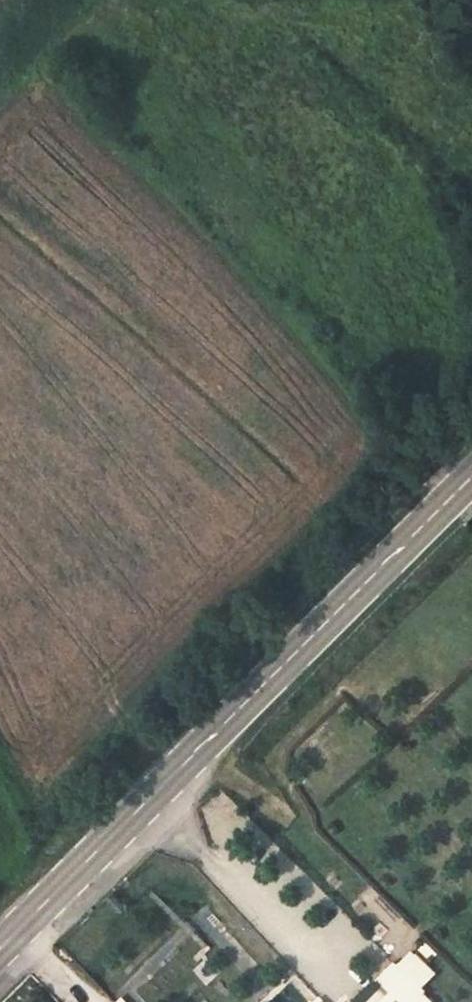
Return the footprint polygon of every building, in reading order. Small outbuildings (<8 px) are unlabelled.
[(423,996),(425,994),(393,963),(377,980),(384,987),(399,1001),(429,1001),(423,996)] [(384,987),(370,1001),(399,1001),(384,987)]
